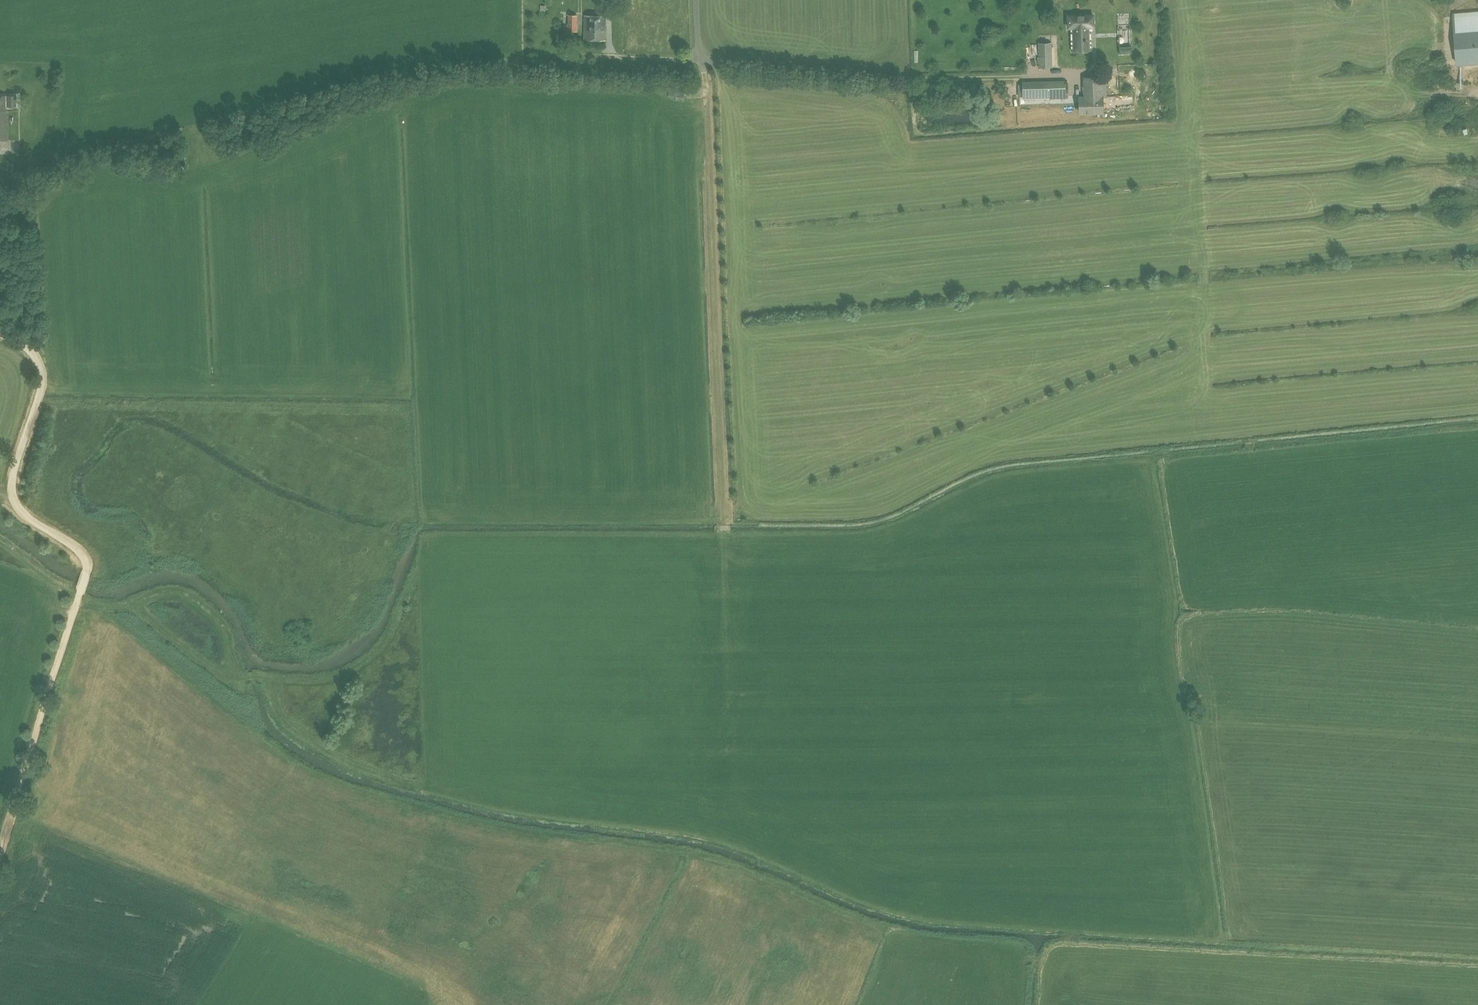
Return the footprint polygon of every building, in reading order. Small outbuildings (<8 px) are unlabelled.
[(1093,23),(1092,12),(1067,12),(1068,24),(1070,24),(1070,47),(1090,47),(1090,23),(1093,23)] [(577,31),(578,15),(568,15),(568,31),(577,31)] [(605,39),(606,15),(585,15),(584,39),(605,39)] [(1052,66),(1051,43),(1038,43),(1039,67),(1052,66)] [(1078,114),(1104,113),(1102,76),(1083,76),(1082,94),(1078,95),(1078,114)] [(1065,80),(1022,81),(1022,99),(1065,98),(1065,80)] [(0,95),(0,140),(7,140),(7,106),(17,106),(16,95),(7,95),(0,95)]
